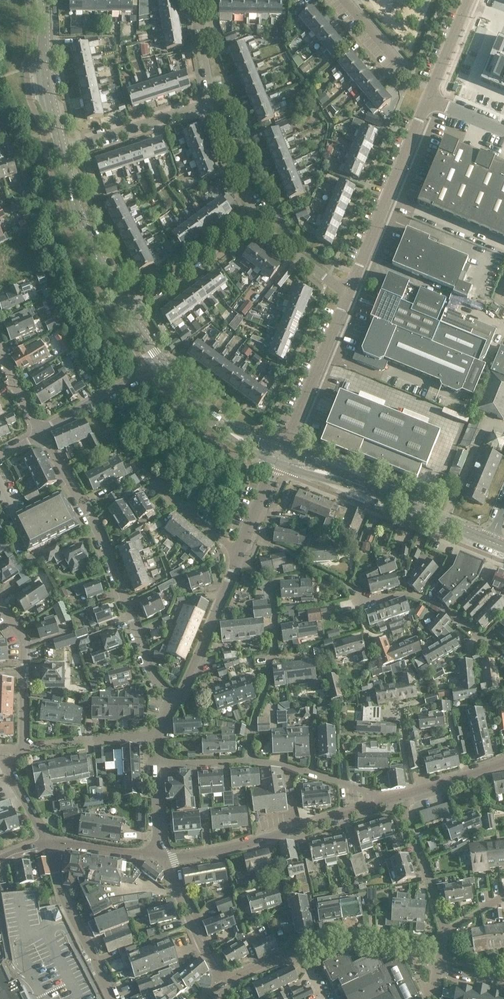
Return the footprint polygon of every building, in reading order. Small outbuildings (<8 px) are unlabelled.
[(71,11),(83,11),(83,0),(71,0),(71,11)] [(95,12),(96,0),(83,0),(83,11),(95,12)] [(95,12),(108,12),(108,0),(96,0),(95,12)] [(120,12),(120,0),(108,0),(108,12),(120,12)] [(132,12),(133,0),(120,0),(120,12),(132,12)] [(175,0),(161,0),(158,0),(161,13),(176,10),(175,0)] [(220,14),(232,14),(232,0),(220,0),(220,14)] [(232,14),(244,15),(245,0),(232,0),(232,14)] [(257,0),(245,0),(244,15),(256,15),(257,0)] [(256,15),(269,15),(269,0),(257,0),(256,15)] [(282,0),(269,0),(269,15),(281,15),(282,0)] [(320,17),(312,8),(300,18),(308,28),(320,17)] [(163,25),(179,22),(176,10),(161,13),(163,25)] [(320,17),(308,28),(316,37),(328,27),(320,17)] [(164,30),(165,37),(181,34),(179,22),(163,25),(158,26),(159,31),(164,30)] [(328,27),(316,37),(324,46),(336,36),(328,27)] [(183,47),(181,34),(165,37),(160,37),(161,43),(166,42),(167,49),(183,47)] [(324,52),(327,50),(332,56),(344,46),(336,36),(324,46),(321,49),(324,52)] [(500,60),(503,51),(503,39),(498,36),(490,56),(500,60)] [(97,37),(85,38),(86,44),(72,47),(74,59),(90,56),(89,48),(99,46),(97,37)] [(244,44),(230,49),(234,60),(248,54),(252,53),(254,52),(251,46),(249,47),(248,42),(244,44)] [(338,64),(335,66),(338,70),(341,67),(346,73),(359,62),(351,53),(338,64)] [(234,60),(238,71),(252,65),(248,54),(234,60)] [(90,56),(74,59),(77,71),(93,68),(91,60),(95,59),(94,55),(90,56)] [(490,56),(480,81),(490,85),(500,60),(490,56)] [(500,60),(490,85),(500,90),(503,81),(503,62),(500,60)] [(359,62),(346,73),(354,82),(367,72),(359,62)] [(306,63),(300,69),(304,74),(310,68),(306,63)] [(238,71),(242,81),(257,76),(252,65),(238,71)] [(80,83),(95,80),(93,68),(77,71),(80,83)] [(169,78),(162,80),(167,95),(179,92),(174,76),(172,72),(168,74),(169,78)] [(362,91),(362,92),(374,81),(367,72),(354,82),(352,85),(355,89),(358,86),(362,91)] [(190,88),(185,73),(174,76),(179,92),(190,88)] [(257,76),(242,81),(247,92),(261,86),(257,76)] [(82,95),(98,92),(95,80),(80,83),(82,95)] [(158,82),(151,84),(156,99),(167,95),(162,80),(158,82)] [(374,81),(362,92),(365,95),(371,101),(383,91),(374,81)] [(156,99),(151,84),(139,87),(144,103),(156,99)] [(261,86),(247,92),(251,103),(265,97),(261,86)] [(128,91),(133,106),(144,103),(139,87),(128,91)] [(383,91),(371,101),(379,111),(391,100),(383,91)] [(85,107),(101,104),(98,92),(82,95),(85,107)] [(323,94),(317,99),(322,105),(328,100),(323,94)] [(265,97),(251,103),(255,113),(269,107),(265,97)] [(279,104),(273,106),(275,110),(281,108),(286,105),(285,102),(279,104)] [(87,119),(103,116),(101,104),(85,107),(87,119)] [(255,113),(259,124),(274,118),(269,107),(255,113)] [(368,114),(365,120),(380,126),(382,120),(368,114)] [(350,127),(360,131),(357,139),(372,145),(377,133),(362,127),(364,122),(354,118),(350,127)] [(278,129),(264,135),(268,145),(282,140),(286,138),(287,138),(284,132),(290,129),(286,121),(276,125),(278,129)] [(198,127),(183,133),(188,145),(203,139),(198,127)] [(166,154),(161,139),(151,143),(155,157),(166,154)] [(188,145),(192,156),(207,150),(203,139),(188,145)] [(357,139),(353,150),(368,156),(372,145),(357,139)] [(459,145),(444,139),(435,161),(460,171),(468,152),(458,148),(459,145)] [(272,156),(287,150),(282,140),(268,145),(272,156)] [(155,157),(151,143),(140,146),(144,161),(155,157)] [(144,161),(140,146),(129,150),(133,164),(144,161)] [(287,150),(272,156),(277,167),(291,161),(288,155),(292,153),(290,149),(287,150)] [(133,164),(129,150),(118,153),(123,168),(133,164)] [(192,156),(197,168),(212,162),(207,150),(192,156)] [(353,150),(348,161),(363,168),(368,156),(353,150)] [(10,176),(17,174),(12,158),(4,161),(3,158),(4,158),(2,151),(0,151),(0,179),(10,176)] [(480,154),(479,157),(468,152),(460,171),(456,182),(474,189),(487,157),(480,154)] [(123,168),(118,153),(107,157),(112,171),(123,168)] [(301,157),(295,160),(296,164),(302,162),(308,159),(307,156),(301,158),(301,157)] [(96,160),(101,175),(112,171),(107,157),(96,160)] [(495,160),(487,157),(474,189),(492,197),(503,168),(503,167),(494,163),(495,160)] [(291,161),(277,167),(281,178),(295,172),(293,166),(296,164),(295,160),(291,161)] [(363,168),(348,161),(344,160),(342,164),(346,166),(343,173),(358,179),(363,168)] [(460,171),(435,161),(426,182),(451,193),(456,182),(460,171)] [(202,179),(217,173),(212,162),(197,168),(202,179)] [(492,197),(503,202),(503,168),(492,197)] [(299,182),(295,172),(281,178),(285,188),(299,182)] [(289,199),(304,193),(299,182),(285,188),(289,199)] [(350,200),(354,188),(339,182),(335,194),(350,200)] [(432,210),(433,207),(444,211),(451,193),(426,182),(417,204),(432,210)] [(444,211),(462,219),(474,189),(456,182),(451,193),(444,211)] [(115,185),(105,188),(107,194),(117,191),(115,185)] [(248,189),(253,198),(260,194),(256,185),(248,189)] [(462,219),(480,226),(492,197),(474,189),(462,219)] [(335,194),(330,205),(345,211),(350,200),(335,194)] [(111,216),(125,208),(122,202),(125,200),(123,196),(105,205),(111,216)] [(498,234),(503,219),(503,202),(492,197),(480,226),(498,234)] [(231,212),(221,199),(212,206),(221,219),(231,212)] [(15,202),(11,203),(14,213),(21,211),(18,201),(15,202)] [(202,213),(212,226),(221,219),(212,206),(209,203),(205,205),(208,209),(202,213)] [(325,217),(340,223),(345,211),(330,205),(326,204),(325,208),(328,210),(325,217)] [(111,216),(116,227),(131,219),(125,208),(111,216)] [(305,209),(300,211),(302,217),(308,221),(311,218),(307,215),(305,209)] [(212,226),(202,213),(192,220),(202,233),(212,226)] [(336,234),(340,223),(325,217),(322,215),(320,220),(323,221),(321,228),(336,234)] [(189,223),(183,227),(192,240),(202,233),(192,220),(190,217),(186,220),(189,223)] [(131,219),(116,227),(122,238),(137,230),(133,224),(137,222),(134,218),(131,219)] [(183,247),(192,240),(183,227),(180,224),(176,227),(179,230),(173,234),(183,247)] [(316,239),(331,246),(336,234),(321,228),(316,239)] [(282,229),(275,234),(281,242),(288,237),(282,229)] [(428,242),(430,238),(407,229),(392,265),(455,291),(468,259),(428,242)] [(137,230),(122,238),(128,249),(142,241),(137,230)] [(142,241),(128,249),(134,260),(148,252),(145,246),(148,244),(146,240),(142,241)] [(252,246),(243,258),(252,265),(262,253),(252,246)] [(151,251),(148,252),(134,260),(139,271),(154,263),(150,257),(154,255),(151,251)] [(252,265),(250,268),(253,271),(256,268),(261,272),(271,260),(262,253),(252,265)] [(270,279),(280,267),(271,260),(261,272),(270,279)] [(280,287),(290,275),(285,271),(275,283),(280,287)] [(226,284),(217,272),(207,279),(217,291),(226,284)] [(37,275),(41,284),(46,282),(43,273),(37,275)] [(400,330),(432,343),(440,324),(437,323),(446,300),(409,285),(409,283),(388,274),(383,288),(382,288),(379,288),(377,295),(378,297),(379,297),(370,318),(400,330)] [(207,279),(198,285),(207,298),(217,291),(207,279)] [(21,295),(27,292),(25,285),(18,288),(18,287),(11,289),(12,293),(0,298),(0,305),(2,311),(24,302),(21,295)] [(207,298),(198,285),(189,292),(198,305),(207,298)] [(312,292),(297,286),(292,298),(307,304),(312,292)] [(189,292),(180,299),(189,311),(198,305),(189,292)] [(302,315),(307,304),(292,298),(287,309),(302,315)] [(189,311),(180,299),(170,306),(180,318),(189,311)] [(239,310),(245,315),(253,304),(247,299),(239,310)] [(161,313),(170,325),(174,322),(177,327),(183,323),(180,318),(170,306),(161,313)] [(287,309),(284,308),(282,312),(286,314),(283,321),(298,327),(302,315),(287,309)] [(496,331),(446,310),(440,324),(490,345),(496,331)] [(11,318),(12,322),(4,325),(11,340),(35,330),(27,311),(11,318)] [(49,330),(63,324),(60,317),(46,324),(49,330)] [(479,363),(460,355),(432,343),(400,330),(370,318),(355,356),(357,361),(379,370),(385,368),(388,361),(439,382),(442,387),(457,393),(462,391),(473,395),(485,365),(479,363)] [(281,325),(278,332),(293,338),(298,327),(283,321),(281,325)] [(490,345),(440,324),(432,343),(460,355),(479,363),(479,362),(485,357),(490,345)] [(183,342),(191,336),(187,331),(179,337),(183,342)] [(278,332),(273,343),(288,350),(293,338),(278,332)] [(61,333),(55,337),(64,353),(71,349),(61,333)] [(253,336),(250,339),(262,344),(268,346),(270,342),(264,340),(253,336)] [(13,352),(14,353),(16,356),(13,358),(20,372),(49,356),(41,340),(31,346),(31,347),(26,350),(23,346),(13,352)] [(264,354),(267,348),(253,341),(250,348),(264,354)] [(198,342),(188,355),(198,362),(208,349),(198,342)] [(273,343),(270,342),(268,346),(272,348),(269,355),(284,361),(288,350),(273,343)] [(501,347),(490,371),(491,371),(491,372),(503,377),(503,348),(501,347)] [(218,357),(208,349),(198,362),(208,370),(218,357)] [(222,360),(224,356),(220,353),(218,357),(208,370),(218,377),(228,364),(222,360)] [(218,377),(228,384),(238,371),(232,367),(234,363),(230,361),(228,364),(218,377)] [(281,368),(271,364),(269,370),(278,374),(281,368)] [(31,376),(37,385),(54,374),(48,365),(31,376)] [(56,369),(60,374),(65,371),(62,366),(56,369)] [(241,374),(244,371),(240,368),(238,371),(228,384),(238,392),(247,379),(241,374)] [(491,372),(484,388),(503,396),(503,377),(491,372)] [(32,391),(41,404),(64,390),(70,400),(77,396),(75,394),(86,387),(82,382),(72,389),(62,373),(47,383),(46,382),(32,391)] [(86,384),(87,383),(92,381),(90,374),(83,377),(86,384)] [(257,386),(247,379),(238,392),(248,399),(257,386)] [(248,399),(258,406),(267,393),(257,386),(248,399)] [(485,413),(489,414),(490,413),(497,416),(496,417),(503,420),(503,418),(503,396),(484,388),(476,409),(485,413)] [(326,427),(327,427),(364,442),(359,455),(417,478),(422,465),(426,467),(440,433),(340,392),(326,427)] [(0,420),(0,437),(11,433),(8,426),(16,422),(13,414),(0,420)] [(92,435),(84,420),(69,426),(76,442),(87,438),(94,450),(100,446),(94,434),(92,435)] [(52,433),(59,450),(76,442),(69,426),(52,433)] [(321,443),(358,458),(359,455),(364,442),(327,427),(321,443)] [(478,460),(473,472),(492,480),(502,456),(482,448),(477,460),(478,460)] [(31,475),(49,466),(42,451),(24,460),(31,475)] [(467,454),(459,451),(453,465),(462,468),(467,454)] [(122,468),(117,457),(98,467),(98,468),(86,474),(94,490),(110,482),(110,483),(132,472),(128,465),(122,468)] [(31,475),(39,491),(57,481),(51,469),(49,466),(31,475)] [(17,467),(11,470),(17,482),(23,479),(17,467)] [(455,480),(458,475),(459,475),(460,470),(452,467),(447,477),(455,480)] [(487,492),(492,480),(473,472),(468,484),(467,483),(461,496),(483,505),(488,492),(487,492)] [(135,475),(128,479),(134,488),(139,484),(140,483),(135,475)] [(141,488),(139,484),(134,488),(118,498),(115,492),(108,497),(114,506),(117,504),(118,504),(124,500),(128,497),(141,488)] [(37,491),(33,493),(32,490),(23,495),(26,500),(30,502),(39,497),(37,491)] [(136,499),(129,504),(134,512),(148,503),(143,495),(141,491),(133,496),(136,499)] [(300,491),(293,510),(306,515),(303,523),(329,531),(339,507),(300,491)] [(80,527),(68,504),(62,492),(21,512),(21,517),(17,518),(14,516),(11,517),(28,552),(80,527)] [(123,502),(109,511),(122,531),(136,521),(123,502)] [(153,511),(153,510),(148,503),(134,512),(139,520),(146,515),(148,519),(155,514),(153,511)] [(351,507),(349,511),(339,507),(329,531),(333,533),(353,541),(364,513),(351,507)] [(176,536),(186,524),(177,516),(170,525),(168,523),(163,528),(175,538),(176,536)] [(147,527),(151,533),(162,526),(159,520),(147,527)] [(184,543),(195,531),(186,524),(176,536),(184,543)] [(274,541),(286,543),(304,545),(306,530),(304,529),(303,533),(275,529),(274,541)] [(184,543),(193,550),(193,551),(203,538),(195,531),(184,543)] [(132,543),(133,545),(119,550),(123,559),(138,553),(143,551),(139,540),(141,538),(138,533),(129,538),(132,544),(132,543)] [(3,551),(10,548),(3,536),(0,538),(0,553),(3,551)] [(310,548),(309,548),(310,562),(336,560),(336,541),(333,541),(333,540),(330,540),(330,546),(319,547),(319,537),(309,538),(310,548)] [(213,547),(203,538),(193,551),(193,550),(189,556),(193,560),(197,556),(202,560),(208,553),(211,555),(216,549),(213,547)] [(363,543),(362,550),(369,551),(370,544),(363,543)] [(63,553),(63,554),(62,555),(57,545),(43,552),(48,563),(55,559),(57,565),(67,561),(72,573),(81,569),(79,563),(88,559),(87,557),(88,556),(86,552),(84,552),(81,544),(63,553)] [(408,557),(409,548),(402,546),(401,556),(408,557)] [(420,552),(414,549),(411,557),(417,560),(420,552)] [(273,571),(273,569),(282,567),(284,573),(294,571),(292,560),(285,561),(285,552),(259,558),(263,571),(271,569),(271,571),(273,571)] [(138,553),(123,559),(127,570),(142,564),(138,553)] [(454,569),(439,583),(456,600),(477,580),(484,565),(460,555),(454,569)] [(8,560),(0,565),(0,581),(1,582),(2,583),(3,584),(18,574),(13,567),(19,563),(14,556),(8,560)] [(377,562),(378,564),(377,565),(382,576),(397,569),(392,558),(384,561),(383,560),(382,559),(381,559),(378,560),(378,561),(377,562)] [(32,559),(22,564),(25,569),(34,564),(32,559)] [(428,580),(438,568),(426,559),(417,571),(428,580)] [(127,570),(130,580),(145,575),(142,564),(127,570)] [(173,579),(184,573),(181,567),(170,573),(173,579)] [(211,583),(205,568),(186,575),(190,584),(187,585),(188,589),(191,588),(192,590),(211,583)] [(371,594),(387,590),(384,577),(380,578),(376,569),(365,574),(368,581),(371,594)] [(498,570),(496,575),(490,573),(486,584),(491,586),(491,587),(503,593),(503,573),(498,570)] [(407,584),(418,593),(428,580),(417,571),(407,584)] [(395,574),(384,577),(387,590),(398,587),(398,586),(400,585),(399,581),(397,582),(395,574)] [(145,575),(130,580),(135,591),(150,586),(145,575)] [(27,576),(21,579),(16,583),(20,588),(30,581),(27,576)] [(280,582),(282,598),(301,597),(302,602),(313,601),(313,596),(312,596),(311,580),(280,582)] [(98,581),(85,586),(84,583),(74,587),(77,596),(86,593),(88,598),(103,593),(98,581)] [(39,582),(15,599),(25,612),(35,604),(37,607),(35,609),(38,613),(44,609),(41,605),(39,602),(48,596),(39,582)] [(171,587),(169,582),(158,587),(160,593),(171,587)] [(459,607),(483,630),(503,609),(503,603),(483,582),(459,607)] [(432,590),(438,596),(437,597),(448,608),(456,600),(439,583),(432,590)] [(65,589),(59,592),(63,599),(72,594),(69,589),(65,591),(65,589)] [(165,609),(158,595),(140,604),(147,618),(165,609)] [(179,619),(198,627),(209,603),(196,598),(193,599),(189,608),(184,606),(179,619)] [(409,612),(404,598),(394,601),(396,609),(391,611),(397,629),(401,627),(402,628),(409,625),(408,622),(402,624),(399,616),(409,612)] [(396,609),(394,601),(375,608),(378,615),(384,613),(387,620),(391,619),(392,622),(389,623),(391,631),(397,629),(391,611),(396,609)] [(53,616),(45,619),(46,622),(36,625),(40,638),(58,633),(56,626),(61,624),(61,625),(71,620),(63,603),(53,607),(57,616),(54,617),(53,616)] [(95,605),(85,609),(91,626),(98,624),(112,619),(107,606),(97,610),(95,605)] [(255,619),(241,621),(221,623),(223,643),(263,638),(262,619),(271,617),(270,606),(267,607),(254,608),(253,608),(255,619)] [(420,606),(414,615),(419,617),(424,608),(420,606)] [(298,639),(317,634),(316,621),(321,621),(320,613),(327,612),(326,607),(319,608),(307,610),(307,611),(305,612),(305,610),(298,612),(298,616),(306,615),(308,614),(309,623),(296,625),(298,639)] [(365,611),(370,626),(378,623),(381,632),(387,630),(384,621),(387,620),(384,613),(378,615),(375,608),(365,611)] [(437,637),(440,640),(454,632),(447,626),(451,622),(441,612),(426,628),(437,637)] [(198,627),(179,619),(177,624),(178,625),(172,638),(191,646),(198,627)] [(169,623),(162,627),(165,632),(171,629),(169,623)] [(281,626),(283,642),(298,639),(296,625),(296,623),(281,626)] [(151,647),(162,645),(158,626),(147,628),(151,647)] [(402,628),(401,627),(397,629),(391,631),(393,636),(396,635),(403,632),(402,628)] [(86,628),(74,632),(77,639),(88,635),(86,628)] [(107,652),(122,647),(116,630),(100,636),(105,649),(91,655),(94,663),(109,658),(107,652)] [(340,636),(338,630),(328,633),(329,639),(340,636)] [(74,633),(53,640),(56,650),(78,644),(74,633)] [(436,660),(445,656),(461,646),(454,634),(438,644),(421,654),(428,665),(416,672),(420,680),(430,675),(441,669),(436,660)] [(88,636),(77,640),(81,653),(88,651),(85,645),(91,643),(89,636),(88,636)] [(336,657),(356,652),(359,663),(367,660),(361,636),(342,641),(342,643),(333,646),(336,658),(336,657)] [(191,646),(172,638),(168,647),(163,645),(160,652),(164,653),(166,653),(184,660),(191,646)] [(381,666),(421,651),(416,638),(389,648),(388,645),(389,645),(387,639),(373,644),(381,666)] [(222,660),(223,663),(224,663),(226,669),(233,666),(240,664),(238,658),(237,658),(232,659),(222,660)] [(481,661),(484,684),(480,685),(481,690),(499,687),(495,659),(481,661)] [(285,684),(307,681),(308,688),(320,687),(319,679),(317,680),(314,660),(272,665),(275,686),(285,685),(285,684)] [(399,662),(390,666),(392,671),(401,669),(401,670),(406,668),(405,661),(403,661),(399,662)] [(474,686),(471,661),(457,662),(458,667),(455,667),(456,674),(459,673),(461,688),(474,686)] [(45,667),(43,667),(43,683),(45,683),(45,688),(64,688),(64,664),(45,664),(45,667)] [(131,679),(128,668),(122,669),(121,665),(114,667),(115,671),(108,673),(111,684),(113,683),(114,688),(126,685),(125,680),(131,679)] [(217,671),(219,677),(227,674),(225,668),(217,671)] [(441,669),(430,675),(433,680),(444,675),(441,669)] [(331,700),(345,697),(339,673),(325,676),(331,700)] [(173,674),(169,683),(176,686),(179,676),(173,674)] [(406,698),(417,696),(414,681),(413,675),(402,677),(403,683),(406,698)] [(230,684),(212,690),(218,711),(237,705),(255,698),(248,677),(230,684)] [(13,693),(14,679),(0,678),(0,699),(9,699),(10,693),(13,693)] [(389,702),(386,686),(382,687),(381,682),(374,684),(378,704),(389,702)] [(394,684),(398,700),(406,698),(403,683),(394,684)] [(398,700),(394,684),(386,686),(389,702),(398,700)] [(461,688),(452,690),(454,701),(477,697),(475,686),(474,686),(461,688)] [(105,692),(100,692),(100,699),(92,699),(92,719),(105,719),(105,692)] [(105,719),(108,719),(108,720),(114,721),(114,720),(118,720),(118,699),(111,699),(111,692),(105,692),(105,719)] [(118,720),(122,719),(122,721),(128,721),(128,720),(130,720),(131,692),(125,692),(125,699),(118,699),(118,720)] [(130,720),(143,720),(144,699),(136,699),(136,692),(131,692),(130,720)] [(439,701),(437,693),(424,697),(426,704),(439,701)] [(40,719),(59,722),(61,703),(62,703),(63,695),(53,694),(52,702),(43,701),(40,719)] [(371,694),(364,696),(366,703),(373,701),(371,694)] [(13,718),(13,717),(12,717),(13,700),(9,699),(0,699),(0,718),(13,718)] [(438,702),(439,711),(439,712),(441,712),(451,711),(450,701),(438,702)] [(59,722),(80,725),(83,707),(75,706),(75,705),(62,703),(61,703),(59,722)] [(310,717),(309,715),(307,705),(296,708),(298,714),(303,713),(304,718),(310,717)] [(466,712),(470,728),(486,725),(482,708),(466,712)] [(282,730),(272,730),(273,753),(288,753),(287,730),(286,711),(277,712),(278,724),(282,724),(282,730)] [(443,726),(442,714),(441,712),(439,712),(439,711),(429,713),(429,715),(419,717),(420,729),(443,726)] [(357,722),(356,733),(396,734),(397,724),(376,723),(376,720),(378,720),(378,717),(369,717),(369,713),(363,713),(362,722),(357,722)] [(200,717),(173,719),(175,735),(201,733),(200,717)] [(0,718),(0,736),(13,736),(13,718),(0,718)] [(221,729),(228,729),(227,722),(217,720),(217,729),(221,729)] [(228,729),(221,729),(222,737),(235,737),(236,735),(238,725),(227,722),(228,729)] [(270,731),(269,723),(258,724),(258,732),(270,731)] [(238,725),(236,735),(244,737),(246,726),(238,725)] [(486,725),(470,728),(473,744),(489,741),(486,725)] [(310,757),(308,728),(287,730),(288,753),(295,752),(295,758),(310,757)] [(320,757),(336,756),(334,728),(318,729),(320,757)] [(417,732),(409,734),(411,741),(419,740),(417,732)] [(438,744),(446,742),(444,734),(436,736),(436,738),(438,744)] [(202,738),(203,754),(219,753),(218,737),(202,738)] [(235,737),(222,737),(218,737),(219,753),(235,753),(235,737)] [(493,756),(489,741),(473,744),(477,760),(493,756)] [(405,744),(410,770),(419,768),(414,742),(405,744)] [(365,754),(365,745),(359,745),(359,754),(358,754),(358,769),(388,769),(388,754),(365,754)] [(118,777),(140,775),(139,746),(121,747),(121,750),(94,753),(96,777),(118,776),(118,777)] [(429,757),(424,759),(428,774),(444,770),(440,755),(439,750),(428,752),(429,757)] [(455,751),(440,755),(444,770),(459,766),(455,751)] [(78,780),(89,778),(94,777),(91,756),(86,756),(86,754),(77,756),(78,765),(80,764),(80,768),(76,768),(78,780)] [(80,764),(78,765),(77,756),(63,759),(67,782),(73,781),(78,780),(76,768),(80,768),(80,764)] [(49,780),(50,784),(52,784),(67,782),(63,759),(46,762),(49,780)] [(35,783),(49,780),(46,762),(32,765),(35,783)] [(380,785),(381,791),(390,789),(405,787),(402,765),(390,767),(391,772),(388,773),(389,784),(380,785)] [(283,768),(260,769),(263,788),(266,787),(266,788),(269,787),(269,792),(285,790),(283,768)] [(260,786),(258,769),(245,770),(246,787),(260,786)] [(231,771),(232,788),(246,787),(245,770),(231,771)] [(166,800),(178,799),(178,801),(176,802),(177,811),(195,810),(194,800),(190,800),(190,798),(193,798),(190,771),(176,772),(176,779),(164,780),(166,800)] [(222,771),(210,772),(212,794),(223,793),(224,793),(222,771)] [(212,794),(210,772),(198,772),(200,795),(212,794)] [(492,775),(496,795),(503,794),(503,772),(492,775)] [(141,795),(140,775),(118,777),(118,780),(123,780),(124,796),(141,795)] [(52,784),(50,784),(49,780),(35,783),(37,790),(39,799),(54,796),(52,784)] [(313,784),(313,789),(301,790),(303,808),(331,805),(329,787),(322,788),(322,783),(313,784)] [(97,788),(96,787),(89,788),(90,800),(98,799),(97,788)] [(266,815),(288,812),(285,790),(269,792),(269,787),(266,788),(266,787),(263,788),(250,789),(254,813),(262,812),(262,810),(265,809),(266,815)] [(224,793),(223,793),(224,807),(234,806),(233,792),(224,793)] [(5,833),(10,832),(10,831),(19,828),(14,811),(13,811),(10,800),(0,803),(0,834),(5,833)] [(72,800),(59,803),(59,811),(66,810),(73,809),(72,800)] [(452,803),(445,805),(449,817),(456,815),(452,803)] [(449,817),(445,805),(439,807),(443,819),(449,817)] [(443,819),(439,807),(432,809),(436,821),(443,819)] [(173,814),(175,841),(184,840),(183,832),(200,830),(199,820),(209,819),(208,808),(198,809),(198,811),(173,814)] [(248,826),(246,808),(228,809),(230,827),(248,826)] [(63,811),(64,820),(79,818),(78,809),(63,811)] [(211,811),(213,829),(230,827),(228,809),(211,811)] [(436,821),(432,809),(426,811),(430,823),(436,821)] [(423,825),(430,823),(426,811),(419,813),(423,825)] [(458,820),(461,828),(462,827),(465,835),(482,828),(476,813),(458,820)] [(82,814),(79,835),(120,842),(123,820),(82,814)] [(485,831),(487,831),(495,830),(493,815),(482,817),(485,831)] [(378,820),(384,839),(395,835),(390,817),(378,820)] [(372,843),(384,839),(378,820),(366,824),(372,843)] [(462,827),(461,828),(458,820),(445,825),(451,840),(458,838),(459,841),(462,840),(463,842),(467,840),(465,835),(462,827)] [(366,824),(354,828),(360,846),(361,852),(373,848),(372,843),(366,824)] [(336,857),(349,855),(345,836),(332,838),(336,857)] [(326,865),(337,862),(336,857),(332,838),(321,841),(325,860),(326,865)] [(321,841),(308,843),(312,859),(306,860),(308,873),(315,871),(313,862),(325,860),(321,841)] [(473,872),(490,870),(489,868),(503,866),(503,841),(468,845),(473,872)] [(303,862),(298,863),(293,843),(279,846),(283,862),(291,861),(293,869),(288,870),(289,877),(305,873),(303,862)] [(268,849),(244,855),(248,872),(272,866),(268,849)] [(467,849),(458,849),(458,857),(467,857),(467,849)] [(67,854),(66,856),(64,864),(62,863),(62,864),(61,864),(62,865),(64,866),(63,877),(65,877),(64,883),(66,885),(70,886),(72,884),(73,879),(78,879),(79,871),(86,872),(88,858),(90,858),(90,856),(89,856),(69,853),(67,854)] [(360,868),(366,866),(362,853),(356,855),(360,868)] [(408,853),(385,861),(389,873),(412,865),(408,853)] [(353,870),(360,868),(356,855),(349,858),(353,870)] [(41,877),(50,875),(46,858),(37,860),(41,877)] [(94,917),(112,907),(101,887),(99,887),(100,882),(99,882),(100,870),(102,859),(101,859),(94,859),(93,861),(91,861),(91,858),(90,858),(88,858),(86,872),(79,871),(78,879),(78,881),(81,887),(80,887),(94,917)] [(121,876),(121,873),(120,873),(122,863),(122,862),(103,859),(102,859),(100,870),(99,882),(100,882),(118,885),(117,887),(125,888),(126,877),(121,876)] [(30,861),(15,865),(19,885),(34,882),(30,861)] [(158,879),(161,881),(163,878),(163,872),(157,868),(158,867),(154,864),(153,865),(148,861),(142,869),(141,868),(139,870),(143,872),(156,882),(158,879)] [(122,863),(120,873),(121,873),(132,874),(138,879),(143,872),(139,870),(132,864),(122,863)] [(211,865),(183,870),(183,872),(182,872),(183,877),(184,877),(185,880),(184,880),(185,885),(186,887),(213,882),(214,884),(223,882),(228,881),(225,864),(211,867),(211,865)] [(397,883),(416,877),(412,865),(389,873),(392,884),(397,882),(397,883)] [(366,866),(360,868),(353,870),(356,877),(368,873),(366,866)] [(278,870),(272,872),(275,881),(281,880),(278,870)] [(464,883),(456,884),(459,901),(464,900),(466,901),(469,900),(470,898),(472,898),(469,885),(475,884),(474,878),(464,880),(464,883)] [(269,891),(262,893),(267,909),(281,905),(277,889),(276,889),(274,882),(267,884),(269,891)] [(444,889),(447,903),(448,903),(449,904),(453,903),(454,902),(459,901),(456,884),(448,886),(447,883),(437,885),(438,891),(444,889)] [(97,998),(103,995),(87,963),(58,907),(51,908),(49,901),(38,903),(37,893),(17,894),(8,895),(4,895),(1,895),(7,928),(1,929),(2,934),(3,941),(6,960),(0,963),(0,998),(98,998),(97,998)] [(247,897),(252,913),(267,909),(262,893),(247,897)] [(392,926),(398,927),(399,922),(416,923),(416,931),(424,931),(425,924),(423,924),(425,902),(425,896),(418,896),(418,901),(407,900),(408,894),(398,894),(397,900),(393,899),(392,921),(392,926)] [(320,922),(342,918),(340,902),(339,901),(338,895),(317,899),(318,904),(317,904),(320,922)] [(289,902),(288,903),(289,907),(290,908),(292,917),(310,913),(307,897),(289,900),(289,902)] [(219,912),(233,907),(230,898),(216,903),(219,912)] [(340,902),(342,918),(360,915),(357,898),(339,901),(340,902)] [(126,903),(124,904),(128,919),(141,916),(138,902),(126,903)] [(172,904),(147,910),(151,925),(176,919),(172,904)] [(501,909),(494,910),(495,920),(502,920),(501,909)] [(124,910),(112,915),(88,923),(94,936),(94,937),(101,936),(104,935),(128,926),(127,924),(129,924),(124,910)] [(236,926),(231,912),(203,922),(208,936),(236,926)] [(292,917),(295,933),(297,932),(299,933),(302,933),(303,931),(313,929),(310,913),(292,917)] [(250,924),(244,925),(247,934),(253,932),(250,924)] [(502,937),(503,937),(502,925),(484,927),(488,950),(503,947),(502,937)] [(104,935),(106,939),(103,940),(108,953),(134,943),(128,926),(104,935)] [(243,926),(239,927),(240,932),(235,934),(236,938),(242,936),(242,934),(246,932),(243,926)] [(488,950),(484,927),(471,929),(473,946),(466,948),(467,953),(474,952),(488,950)] [(258,959),(278,951),(272,936),(252,944),(258,959)] [(170,969),(171,968),(172,970),(180,968),(177,962),(178,962),(170,939),(128,956),(135,977),(169,965),(170,969)] [(248,947),(244,940),(222,953),(229,966),(249,954),(245,948),(248,947)] [(379,960),(367,959),(349,957),(347,953),(322,965),(324,970),(323,970),(324,973),(325,972),(338,998),(345,995),(347,998),(420,998),(401,959),(398,961),(379,960)] [(196,981),(208,971),(200,958),(188,968),(192,973),(190,974),(196,981)] [(121,960),(108,967),(111,974),(125,968),(121,960)] [(282,971),(288,984),(298,980),(292,966),(282,971)] [(167,983),(174,977),(172,970),(171,968),(170,969),(158,973),(159,975),(153,977),(153,978),(150,979),(149,979),(137,983),(141,994),(147,991),(149,996),(153,994),(155,998),(173,998),(177,996),(167,983)] [(174,977),(167,983),(177,996),(184,991),(187,988),(196,981),(190,974),(192,973),(188,968),(179,976),(178,975),(174,977)] [(267,978),(273,991),(288,984),(282,971),(267,978)] [(267,978),(253,985),(259,998),(273,991),(267,978)] [(503,995),(489,992),(490,987),(477,985),(476,992),(456,989),(451,988),(451,990),(446,990),(444,997),(452,998),(452,996),(457,997),(457,998),(503,998),(503,995)] [(304,991),(301,986),(291,991),(294,996),(297,995),(304,991)] [(313,994),(310,988),(304,991),(297,995),(299,998),(302,998),(313,994)]
